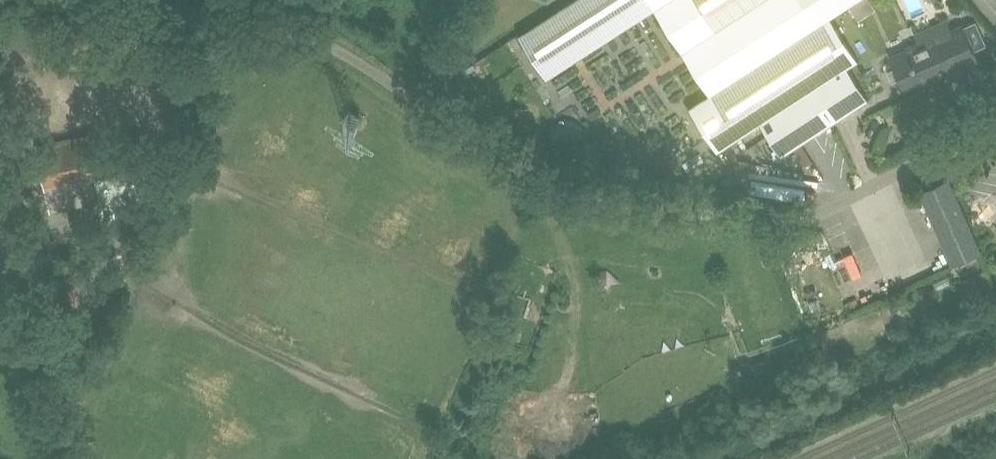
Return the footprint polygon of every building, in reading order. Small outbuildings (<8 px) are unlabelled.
[(635,5),(632,0),(602,0),(546,29),(556,47),(635,5)] [(709,93),(688,106),(716,150),(760,122),(781,155),(833,122),(867,100),(846,67),(857,61),(830,17),(857,0),(649,0),(709,93)] [(977,58),(973,49),(986,43),(976,21),(963,27),(962,25),(950,30),(946,20),(917,33),(921,43),(892,56),(905,86),(935,73),(936,76),(949,70),(952,75),(970,68),(967,62),(977,58)] [(112,248),(139,243),(153,202),(141,152),(94,163),(87,135),(36,147),(51,211),(101,201),(112,248)] [(981,250),(948,177),(920,190),(952,263),(981,250)] [(900,287),(897,260),(880,262),(883,289),(900,287)]
